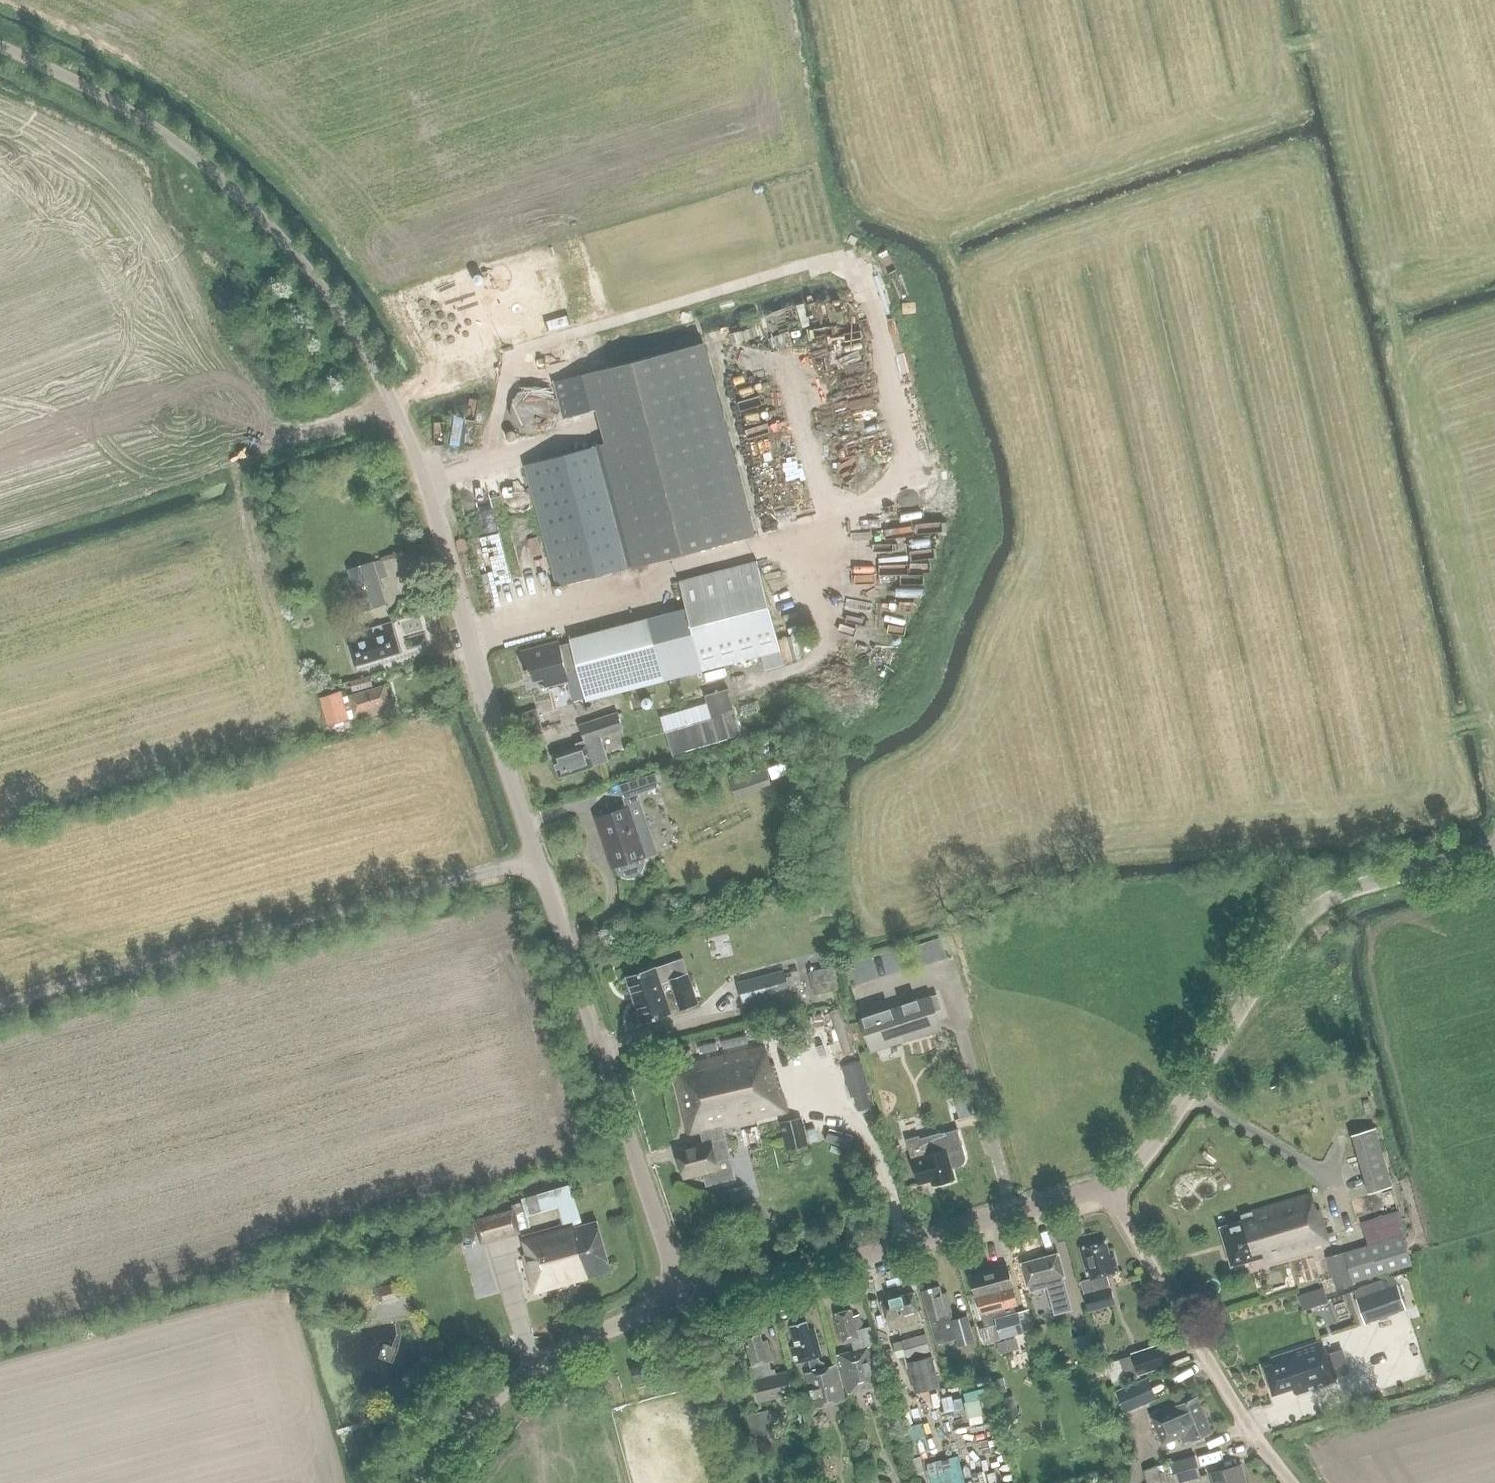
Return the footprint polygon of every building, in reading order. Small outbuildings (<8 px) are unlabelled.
[(525,464),(557,587),(751,536),(700,344),(593,372),(611,442),(525,464)] [(534,434),(538,434),(543,433),(547,430),(551,427),(554,423),(556,419),(558,415),(558,410),(558,406),(556,401),(554,396),(551,393),(548,390),(544,388),(539,386),(534,386),(530,386),(525,387),(521,390),(517,393),(514,397),(511,401),(510,405),(510,410),(510,415),(511,419),(513,423),(516,427),(520,430),(525,432),(530,434),(534,434)] [(385,602),(373,562),(349,569),(361,610),(385,602)] [(686,612),(569,641),(570,645),(559,648),(558,644),(519,654),(525,675),(533,673),(535,683),(545,680),(547,688),(568,683),(566,675),(577,673),(585,704),(762,659),(780,654),(757,565),(679,585),(686,612)] [(400,651),(391,623),(346,636),(354,665),(400,651)] [(780,654),(762,659),(765,670),(783,666),(780,654)] [(371,684),(368,675),(349,681),(352,690),(371,684)] [(344,703),(340,691),(319,697),(328,726),(348,720),(346,712),(352,710),(355,721),(391,710),(384,685),(348,696),(349,701),(344,703)] [(742,735),(729,689),(706,695),(712,719),(666,732),(673,755),(742,735)] [(575,743),(576,746),(552,754),(559,777),(609,761),(601,736),(623,729),(617,713),(580,726),(585,740),(575,743)] [(771,761),(775,773),(795,766),(791,754),(771,761)] [(766,769),(730,781),(735,796),(771,784),(766,769)] [(616,871),(619,875),(624,877),(629,877),(634,875),(638,872),(641,868),(642,863),(642,858),(656,854),(644,816),(632,819),(625,798),(660,787),(656,774),(619,785),(626,807),(596,817),(612,867),(613,867),(616,871)] [(923,966),(947,958),(945,952),(941,939),(941,937),(916,945),(923,966)] [(840,989),(834,966),(809,972),(815,995),(840,989)] [(663,987),(656,968),(628,977),(643,1022),(672,1012),(672,1013),(698,1004),(689,976),(673,981),(674,983),(663,987)] [(738,985),(744,1004),(790,991),(784,972),(738,985)] [(863,1020),(874,1053),(944,1030),(937,1011),(943,1009),(939,996),(933,998),(933,997),(863,1020)] [(750,1039),(768,1034),(767,1029),(749,1033),(750,1039)] [(705,1142),(695,1144),(696,1145),(679,1150),(686,1175),(705,1170),(709,1184),(737,1176),(724,1125),(787,1109),(774,1061),(770,1062),(765,1044),(673,1066),(690,1132),(702,1129),(705,1142)] [(859,1111),(872,1107),(867,1092),(870,1091),(860,1060),(841,1066),(850,1097),(854,1096),(859,1111)] [(786,1148),(790,1147),(804,1144),(799,1116),(780,1120),(780,1121),(772,1123),(774,1133),(782,1132),(786,1148)] [(966,1157),(964,1147),(960,1130),(944,1135),(943,1133),(921,1139),(922,1140),(911,1143),(910,1139),(909,1140),(914,1159),(913,1159),(919,1184),(932,1181),(933,1186),(955,1180),(953,1169),(961,1167),(962,1166),(964,1165),(965,1164),(966,1162),(966,1161),(966,1160),(966,1159),(966,1157)] [(1355,1138),(1370,1197),(1394,1191),(1379,1132),(1355,1138)] [(897,1155),(903,1153),(900,1145),(895,1146),(897,1155)] [(1243,1222),(1221,1228),(1232,1265),(1264,1256),(1266,1262),(1337,1243),(1334,1233),(1328,1234),(1321,1209),(1316,1210),(1312,1196),(1241,1216),(1243,1222)] [(514,1211),(475,1222),(482,1243),(520,1232),(514,1211)] [(522,1237),(527,1254),(523,1255),(534,1294),(549,1289),(548,1284),(579,1275),(580,1279),(611,1271),(597,1221),(576,1227),(574,1222),(522,1237)] [(1327,1257),(1337,1291),(1354,1286),(1353,1284),(1413,1267),(1405,1238),(1369,1248),(1344,1255),(1343,1253),(1327,1257)] [(1116,1303),(1109,1275),(1118,1272),(1114,1254),(1109,1255),(1106,1242),(1081,1248),(1089,1278),(1081,1280),(1089,1310),(1116,1303)] [(1056,1316),(1074,1311),(1065,1276),(1065,1275),(1060,1254),(1023,1264),(1029,1285),(1031,1293),(1048,1288),(1056,1316)] [(1008,1268),(972,1277),(983,1322),(985,1321),(986,1328),(998,1325),(1001,1338),(1024,1332),(1019,1312),(1015,1313),(1013,1304),(1017,1303),(1008,1268)] [(1396,1284),(1357,1299),(1366,1323),(1405,1309),(1396,1284)] [(953,1319),(952,1314),(947,1293),(942,1295),(940,1286),(923,1290),(937,1344),(956,1339),(958,1346),(975,1341),(968,1315),(953,1319)] [(914,1293),(881,1302),(889,1330),(900,1327),(901,1332),(923,1326),(914,1293)] [(1307,1293),(1298,1295),(1303,1310),(1312,1307),(1307,1293)] [(1317,1305),(1325,1328),(1337,1324),(1330,1301),(1317,1305)] [(844,1343),(851,1342),(854,1351),(839,1355),(849,1394),(882,1385),(872,1347),(868,1348),(860,1315),(854,1317),(852,1310),(837,1314),(844,1343)] [(805,1375),(815,1409),(846,1400),(837,1367),(827,1370),(826,1364),(820,1363),(818,1358),(822,1357),(815,1330),(810,1331),(807,1322),(790,1326),(797,1351),(792,1352),(795,1364),(809,1361),(812,1373),(805,1375)] [(925,1334),(903,1340),(907,1356),(929,1351),(925,1334)] [(758,1402),(790,1394),(793,1393),(787,1373),(776,1376),(775,1370),(772,1371),(769,1363),(773,1362),(767,1341),(763,1342),(761,1335),(746,1338),(752,1365),(749,1366),(751,1376),(758,1402)] [(906,1356),(902,1340),(893,1342),(897,1358),(906,1356)] [(1295,1393),(1337,1381),(1329,1354),(1326,1355),(1322,1342),(1274,1357),(1276,1365),(1266,1368),(1274,1395),(1294,1388),(1295,1393)] [(1158,1346),(1132,1354),(1139,1374),(1164,1366),(1158,1346)] [(931,1357),(909,1362),(916,1391),(939,1386),(931,1357)] [(653,1373),(650,1363),(631,1369),(635,1379),(653,1373)] [(1125,1412),(1148,1402),(1139,1381),(1116,1391),(1125,1412)] [(984,1385),(965,1388),(970,1414),(989,1411),(984,1385)] [(1022,1391),(1014,1393),(1017,1400),(1024,1398),(1022,1391)] [(1020,1417),(1014,1395),(997,1399),(1003,1422),(1020,1417)] [(1196,1398),(1151,1417),(1160,1439),(1178,1431),(1183,1445),(1211,1432),(1196,1398)] [(747,1414),(752,1438),(757,1437),(775,1433),(769,1409),(752,1413),(747,1414)] [(1195,1457),(1170,1464),(1175,1482),(1200,1475),(1195,1457)] [(966,1458),(945,1460),(947,1482),(968,1482),(966,1458)] [(1242,1466),(1243,1465),(1243,1464),(1212,1473),(1214,1482),(1247,1482),(1242,1466)] [(1157,1466),(1145,1469),(1148,1482),(1161,1482),(1162,1482),(1157,1466)]
